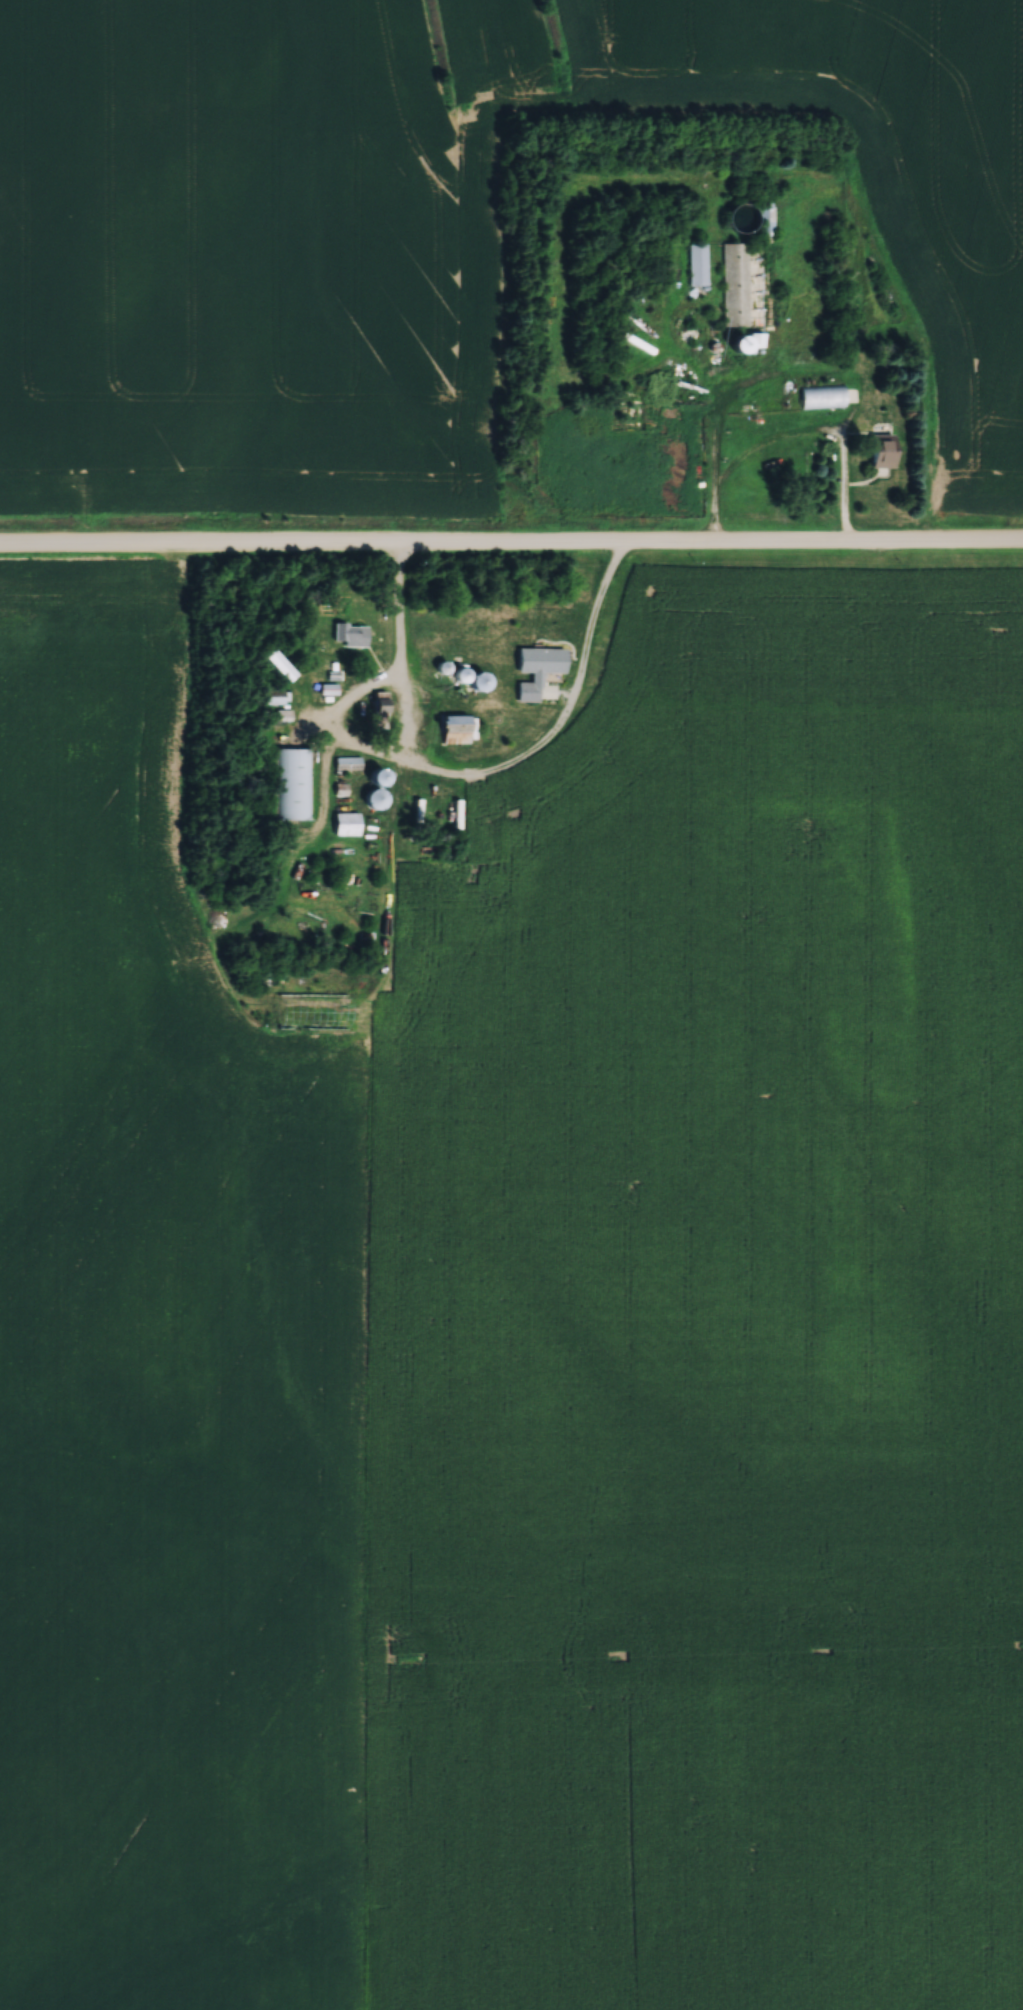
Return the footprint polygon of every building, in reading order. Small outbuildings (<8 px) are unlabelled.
[(744,306),(744,300),(734,300),(734,286),(723,286),(723,324),(746,324),(746,315),(739,315),(739,306),(744,306)] [(762,331),(745,331),(745,333),(728,333),(728,347),(762,347),(762,331)] [(868,466),(892,466),(892,433),(868,433),(868,466)] [(364,622),(336,622),(336,646),(364,646),(364,622)] [(261,654),(286,679),(294,671),(268,646),(261,654)] [(516,700),(558,701),(558,682),(542,681),(542,672),(561,672),(562,648),(517,647),(516,671),(531,671),(531,681),(517,680),(516,700)]
